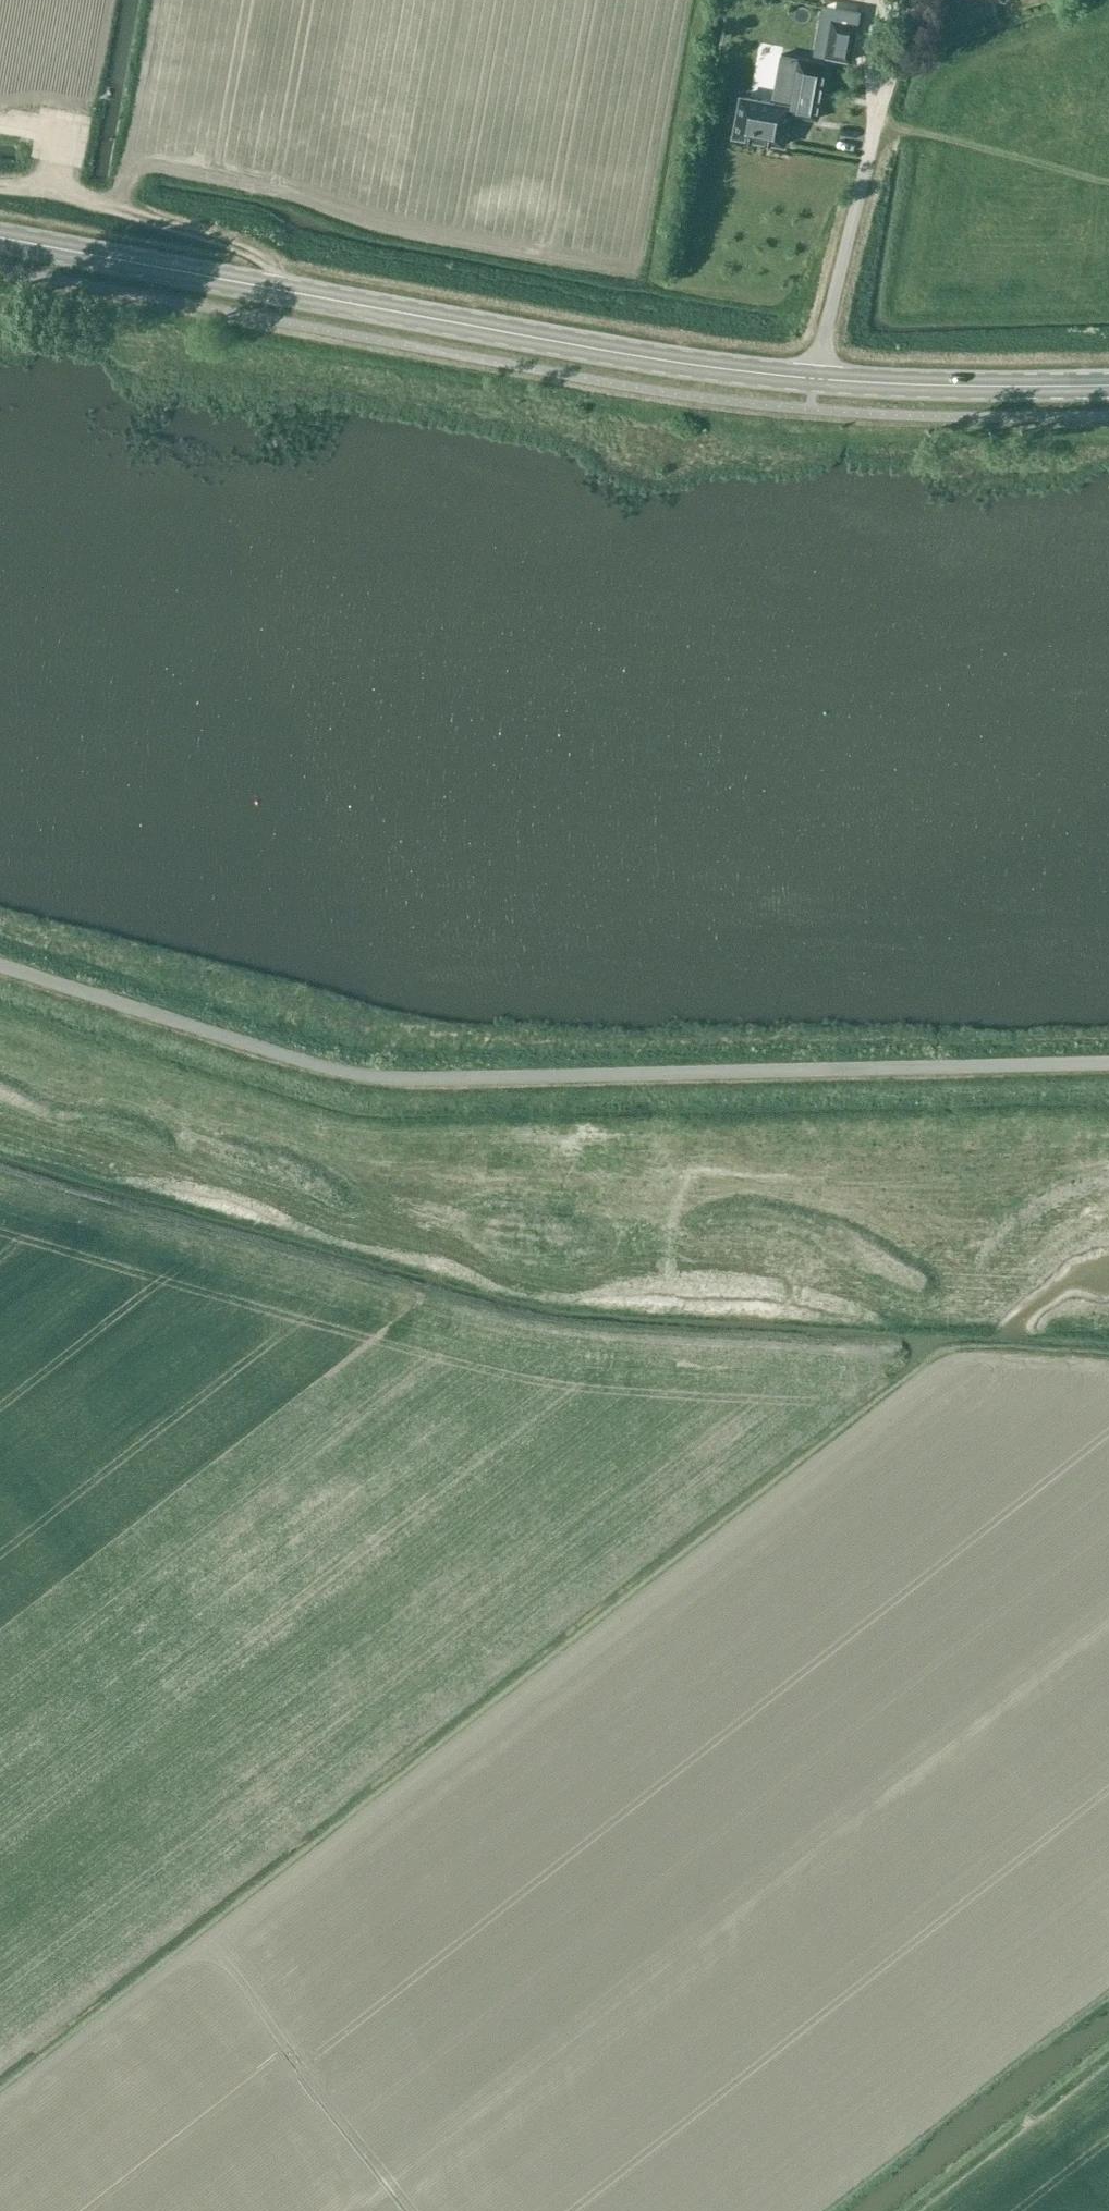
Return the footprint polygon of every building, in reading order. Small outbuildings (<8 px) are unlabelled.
[(832,16),(826,54),(852,59),(858,21),(832,16)] [(731,136),(786,146),(792,112),(804,114),(803,116),(818,119),(828,67),(797,61),(790,102),(739,93),(731,136)]
